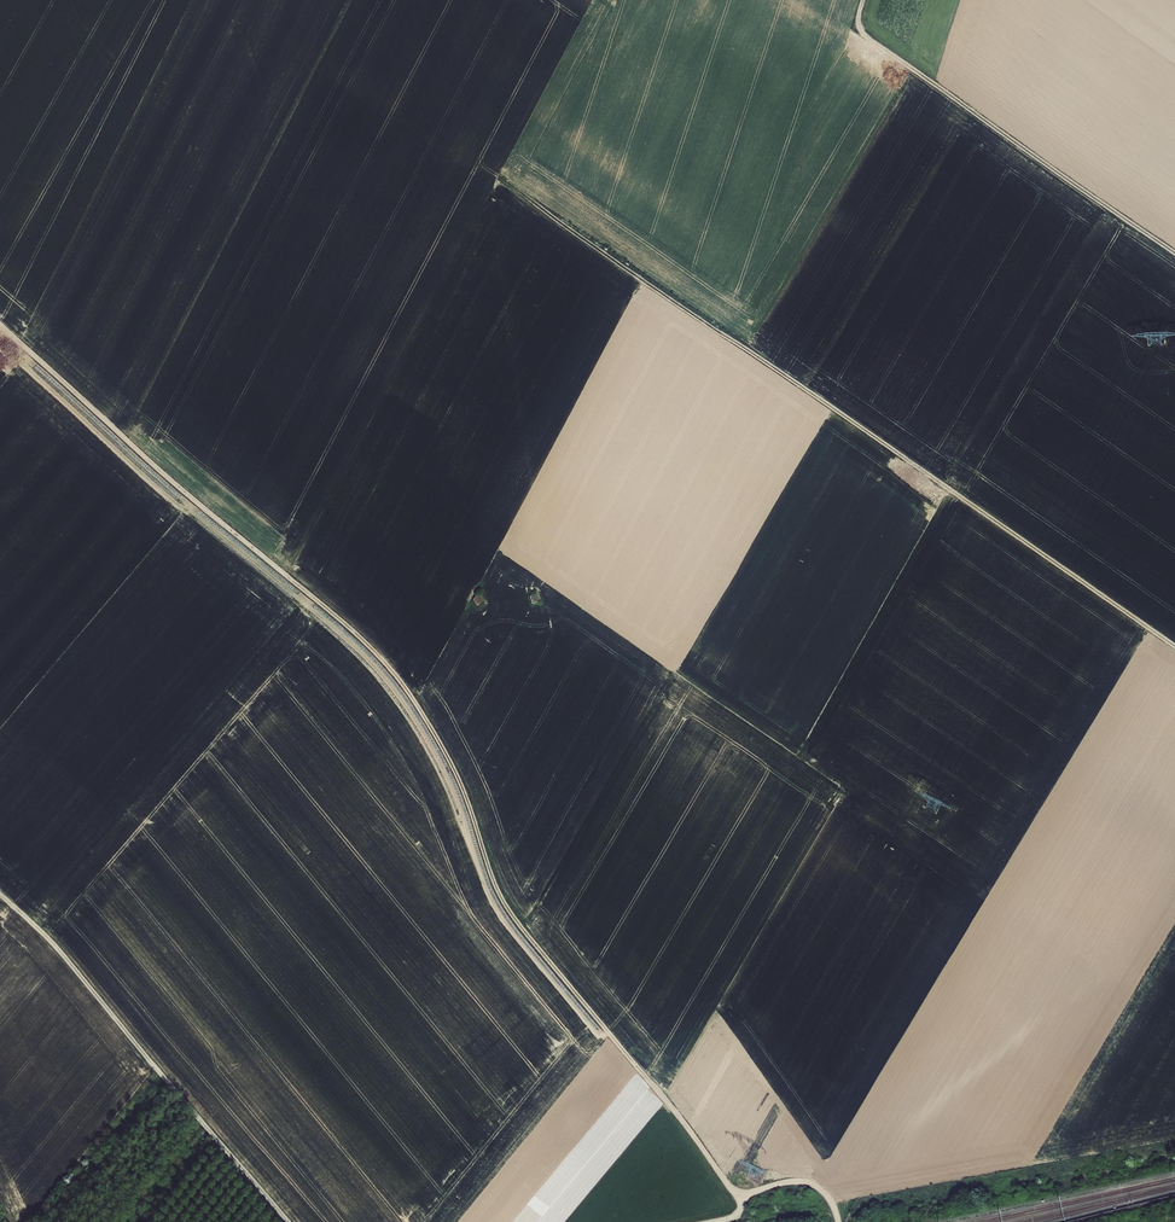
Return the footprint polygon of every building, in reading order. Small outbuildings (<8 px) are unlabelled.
[(530,596),(529,597),(531,602),(532,603),(533,604),(534,604),(539,602),(539,603),(541,602),(537,591),(536,591),(536,593),(531,595),(530,596)] [(473,599),(473,600),(476,605),(477,605),(478,605),(479,605),(484,602),(485,604),(486,603),(479,593),(478,593),(479,595),(474,597),(473,598),(473,599)]
